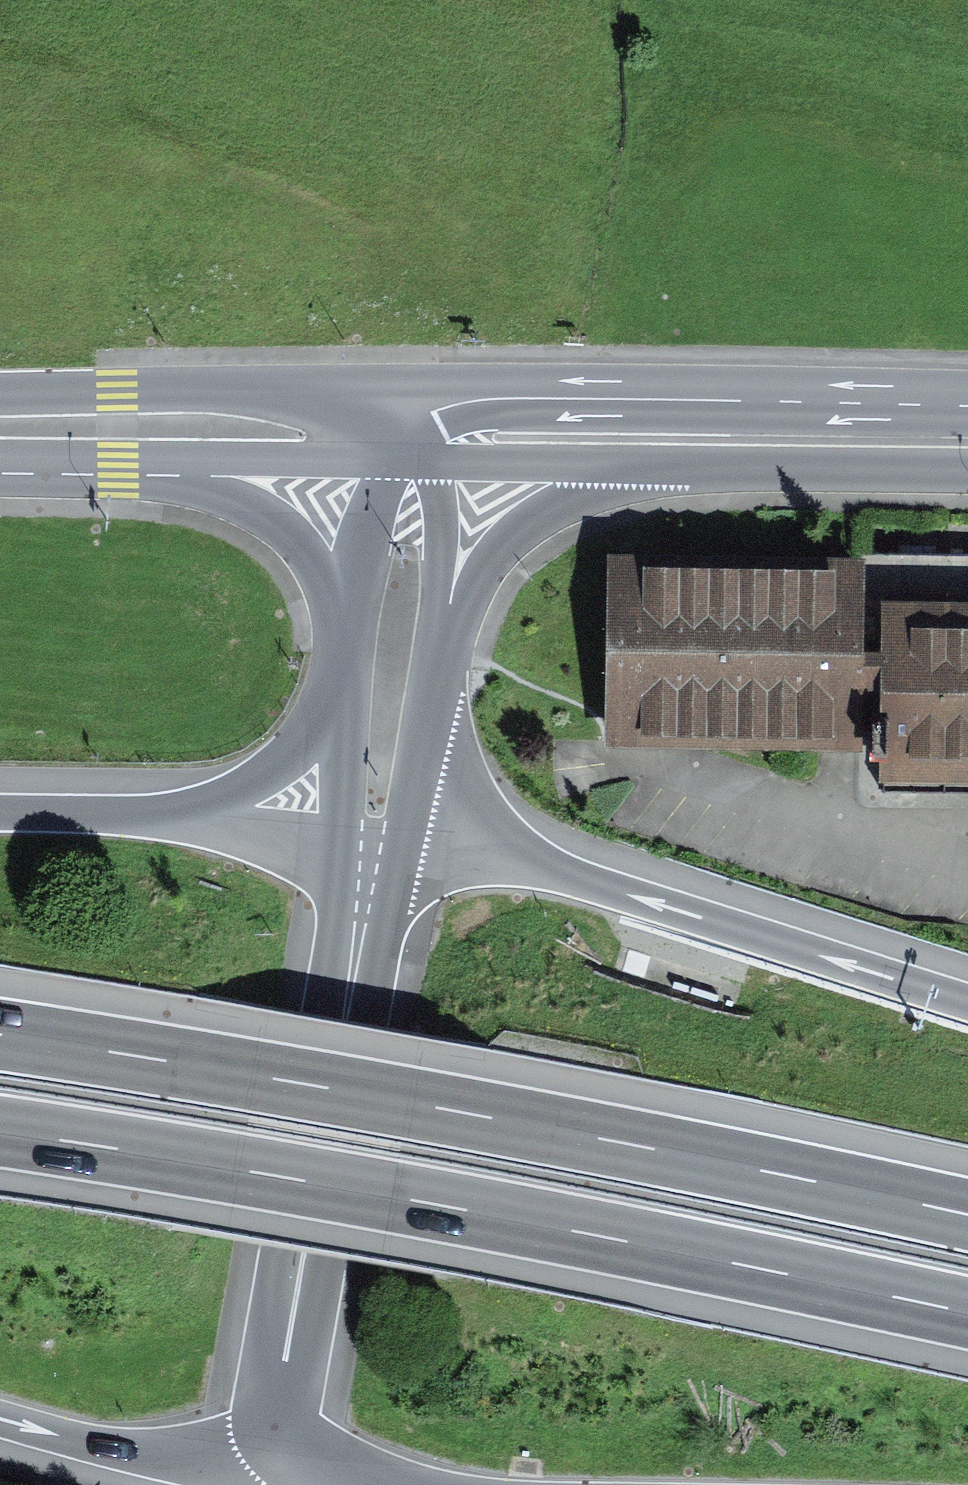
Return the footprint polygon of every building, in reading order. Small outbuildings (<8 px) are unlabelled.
[(620,562),(619,733),(885,733),(885,780),(967,780),(967,563),(620,562)]
